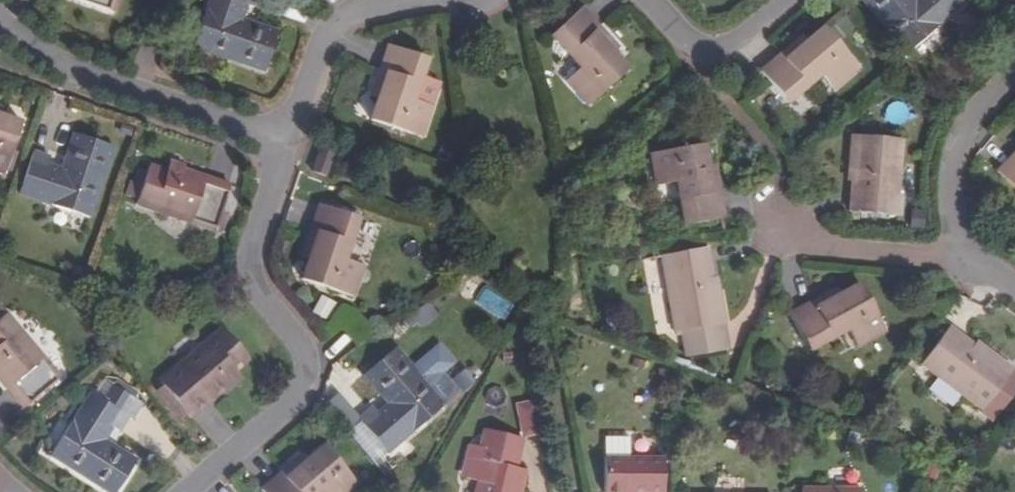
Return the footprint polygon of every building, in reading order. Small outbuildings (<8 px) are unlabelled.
[(108,12),(112,0),(75,0),(108,12)] [(246,7),(250,8),(253,0),(207,0),(191,47),(263,71),(275,31),(241,19),(235,17),(239,5),(246,7)] [(917,2),(914,0),(865,0),(906,50),(937,26),(936,24),(962,3),(960,0),(919,0),(917,2)] [(241,19),(246,7),(239,5),(235,17),(241,19)] [(606,46),(610,41),(579,8),(550,35),(580,68),(565,82),(587,104),(626,68),(612,53),(606,46)] [(822,26),(805,41),(797,47),(793,43),(761,71),(787,101),(819,73),(833,87),(857,67),(822,26)] [(797,47),(805,41),(801,36),(793,43),(797,47)] [(617,48),(610,41),(606,46),(612,53),(617,48)] [(413,99),(419,82),(426,60),(387,46),(373,88),(380,91),(377,99),(370,119),(419,137),(431,106),(423,103),(413,99)] [(428,86),(419,82),(413,99),(423,103),(428,86)] [(380,91),(373,88),(370,97),(377,99),(380,91)] [(2,173),(19,124),(0,117),(0,173),(2,173)] [(44,170),(45,165),(48,156),(33,151),(18,194),(46,203),(46,205),(88,219),(112,148),(70,135),(58,169),(56,174),(44,170)] [(859,171),(859,182),(859,214),(905,214),(904,137),(852,138),(852,172),(859,171)] [(709,176),(707,166),(703,145),(652,154),(657,184),(675,181),(683,226),(723,219),(715,175),(709,176)] [(324,178),(332,155),(319,150),(311,173),(324,178)] [(997,172),(1014,189),(1014,153),(997,172)] [(168,160),(167,165),(182,171),(183,166),(168,160)] [(56,174),(58,169),(45,165),(44,170),(56,174)] [(182,171),(167,165),(165,170),(149,165),(135,206),(211,232),(227,186),(182,171)] [(713,165),(707,166),(709,176),(715,175),(713,165)] [(344,258),(350,242),(358,219),(318,205),(303,246),(311,250),(308,259),(301,279),(350,297),(361,265),(354,262),(344,258)] [(361,245),(350,242),(344,258),(354,262),(361,245)] [(300,256),(308,259),(311,250),(303,246),(300,256)] [(724,328),(719,294),(712,294),(710,284),(705,251),(660,258),(671,336),(676,336),(680,362),(720,355),(718,329),(724,328)] [(718,283),(710,284),(712,294),(719,294),(718,283)] [(859,284),(842,294),(832,299),(828,295),(789,316),(809,351),(848,329),(858,347),(885,331),(859,284)] [(839,289),(828,295),(832,299),(842,294),(839,289)] [(410,314),(421,329),(440,315),(430,300),(410,314)] [(7,318),(0,323),(0,386),(20,410),(57,378),(7,318)] [(225,388),(239,377),(234,372),(246,360),(221,330),(158,382),(189,419),(225,388)] [(983,356),(974,350),(946,330),(920,366),(981,411),(1011,370),(986,352),(983,356)] [(977,346),(974,350),(983,356),(986,352),(977,346)] [(361,376),(384,403),(388,407),(378,417),(374,412),(370,407),(356,418),(387,453),(442,407),(392,349),(361,376)] [(242,380),(239,377),(225,388),(228,392),(242,380)] [(98,402),(108,388),(101,382),(90,398),(98,402)] [(114,384),(110,389),(128,400),(132,395),(114,384)] [(108,388),(98,402),(90,398),(88,396),(69,425),(66,423),(45,458),(99,491),(110,491),(130,463),(99,444),(93,440),(102,426),(108,429),(114,433),(124,418),(129,422),(138,407),(128,400),(110,389),(108,388)] [(539,432),(534,401),(516,404),(521,435),(539,432)] [(384,403),(374,412),(378,417),(388,407),(384,403)] [(99,444),(108,429),(102,426),(93,440),(99,444)] [(482,435),(478,452),(473,451),(465,484),(476,487),(475,491),(519,491),(523,476),(514,474),(521,444),(482,435)] [(606,443),(605,462),(631,462),(631,443),(606,443)] [(309,459),(300,467),(295,461),(261,490),(263,491),(353,491),(356,489),(322,448),(309,459)] [(300,467),(309,459),(304,453),(295,461),(300,467)] [(605,462),(605,491),(664,491),(664,463),(631,462),(605,462)]
